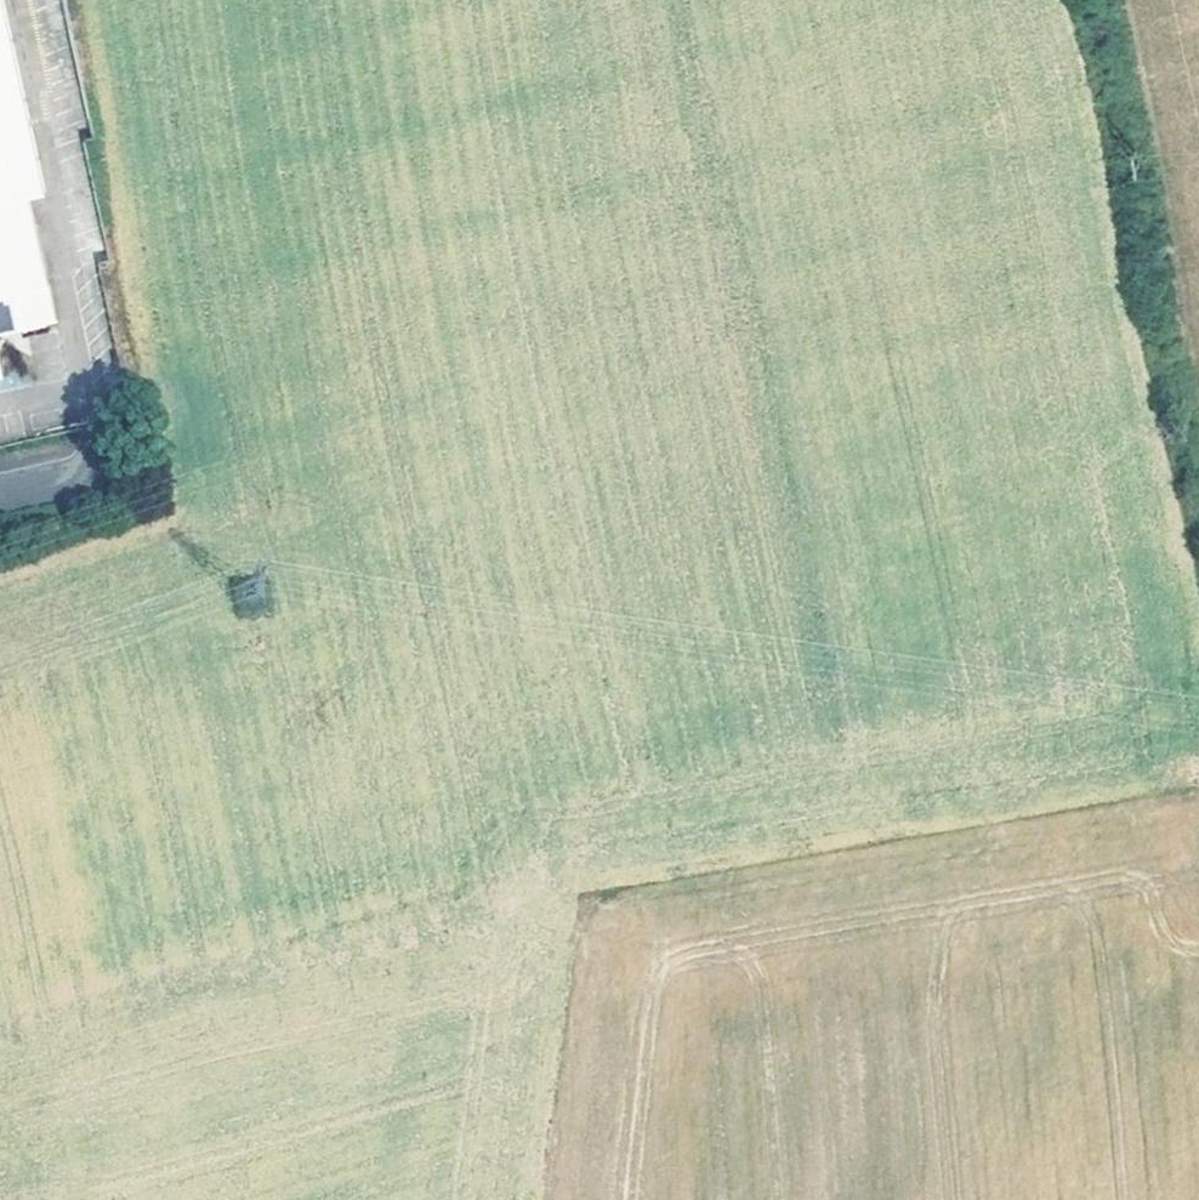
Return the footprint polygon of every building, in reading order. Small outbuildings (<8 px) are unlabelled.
[(30,194),(47,191),(5,0),(0,0),(0,331),(56,319),(30,194)] [(31,347),(33,374),(62,372),(59,331),(0,336),(1,349),(31,347)]
